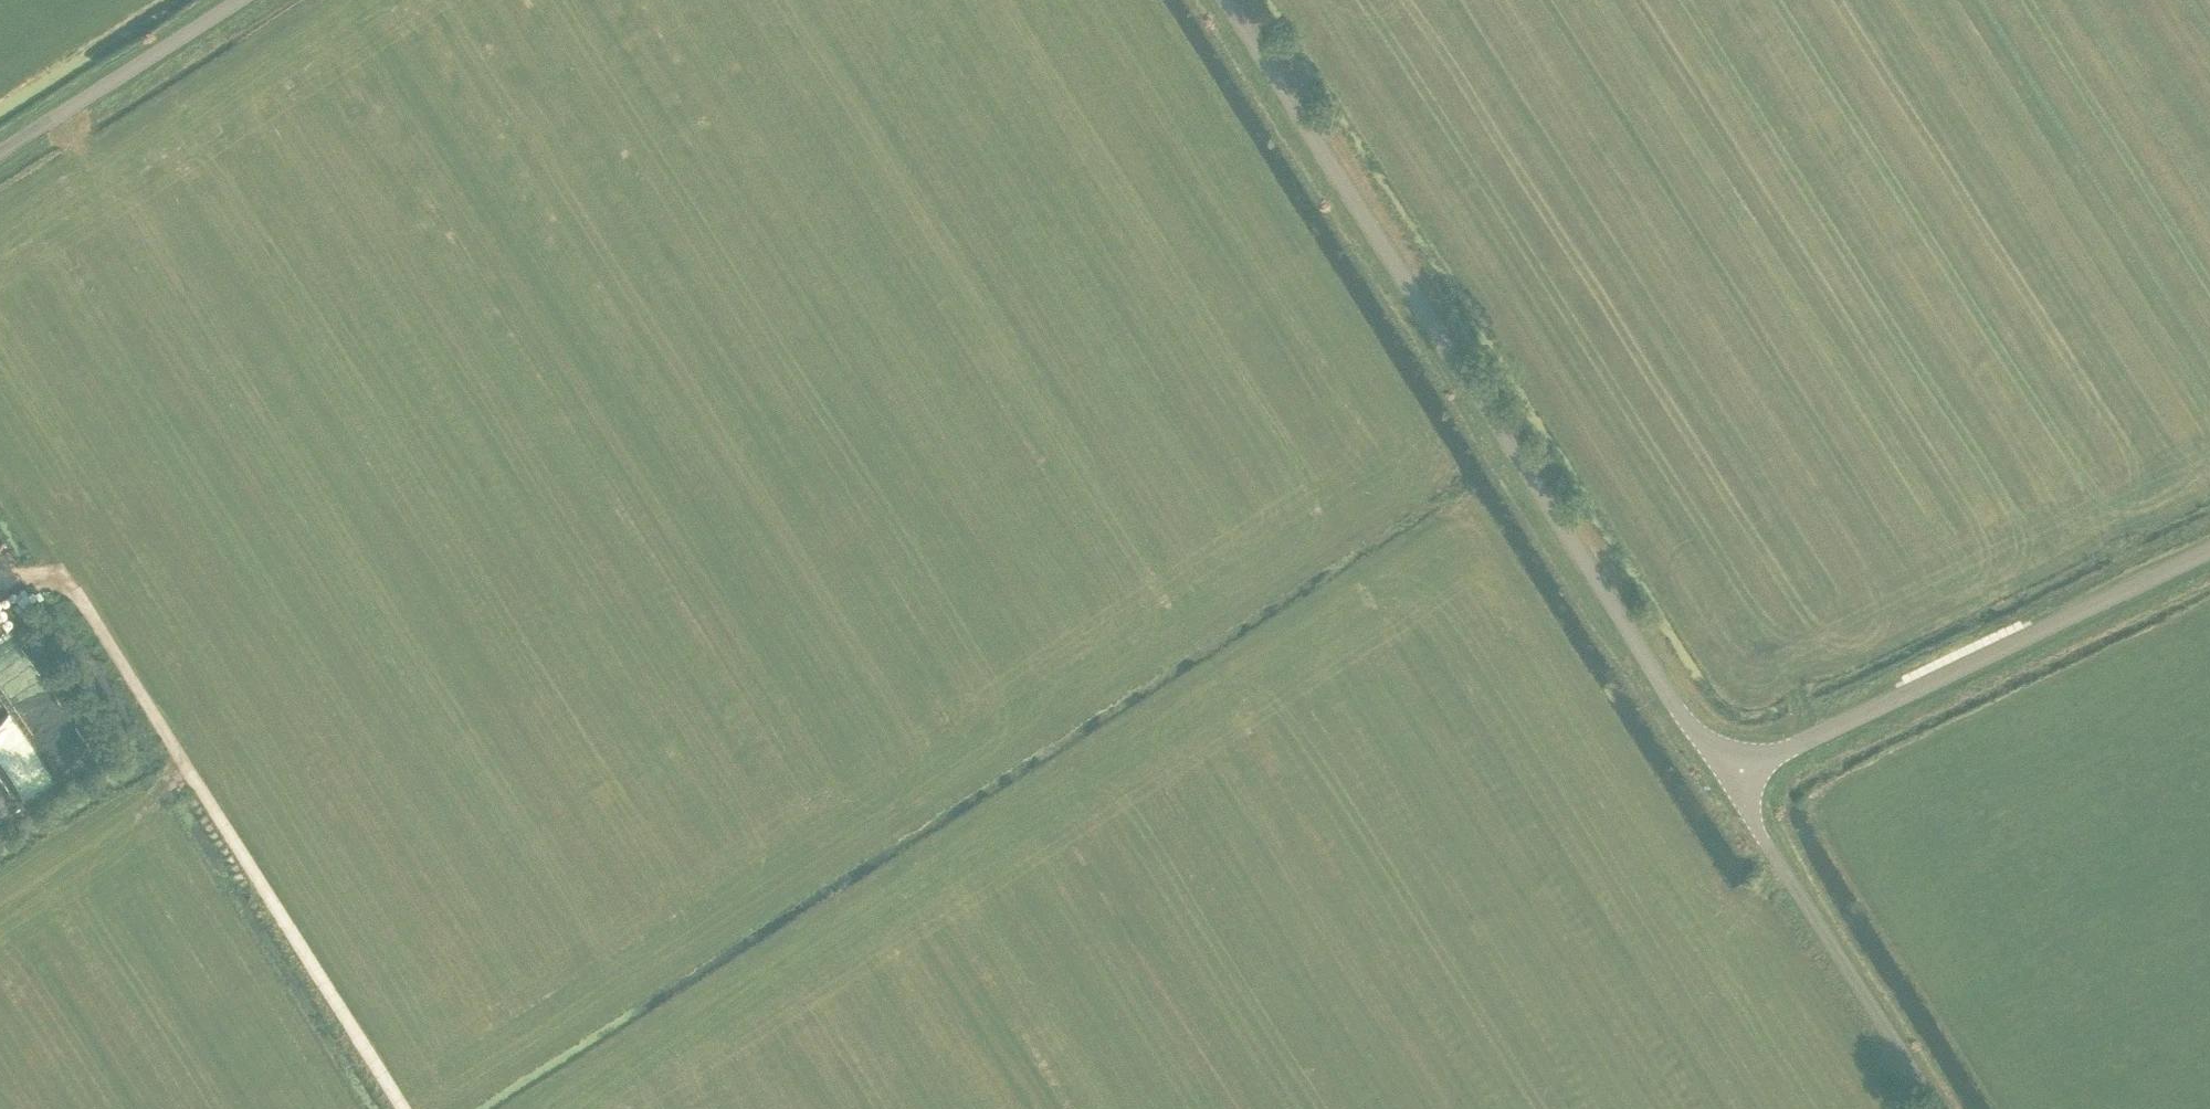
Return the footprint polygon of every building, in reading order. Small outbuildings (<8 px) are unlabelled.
[(11,718),(3,703),(0,704),(0,724),(11,718)]
